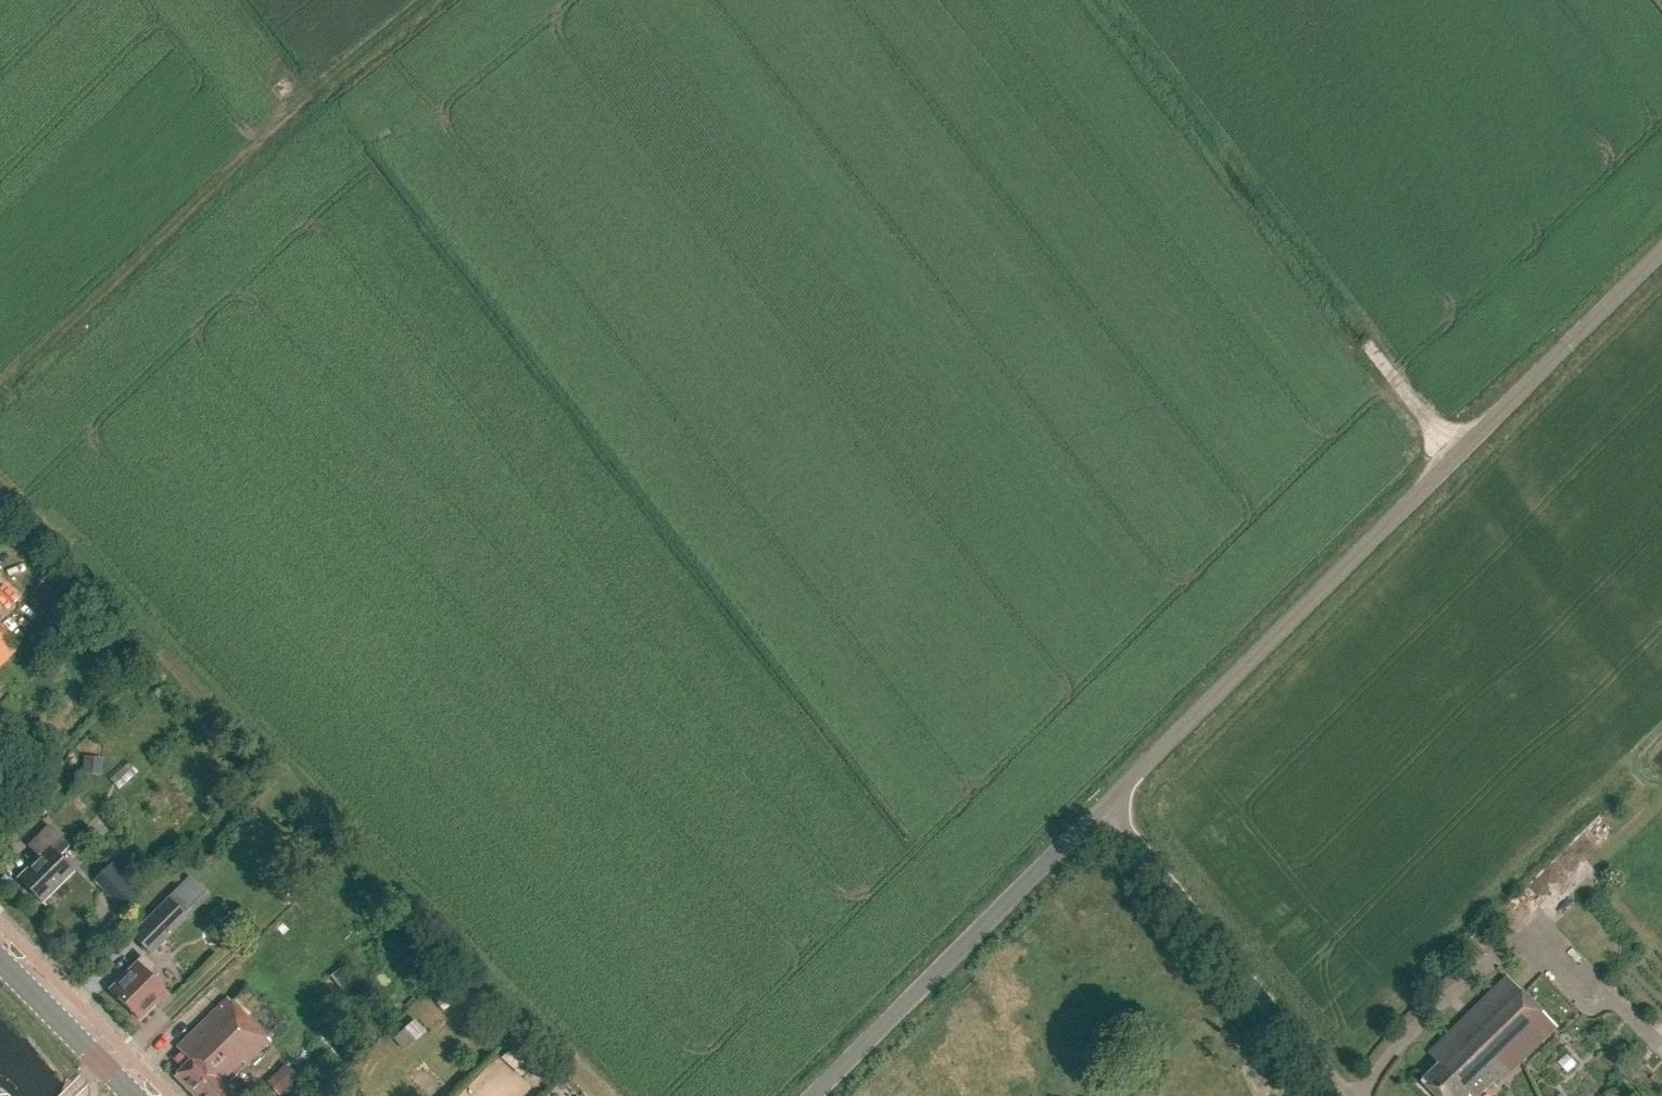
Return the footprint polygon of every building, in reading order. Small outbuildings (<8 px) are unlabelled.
[(20,648),(0,629),(0,668),(20,648)] [(102,776),(103,759),(84,757),(82,774),(102,776)] [(42,904),(73,873),(58,858),(70,847),(49,826),(27,846),(40,859),(18,880),(42,904)] [(124,913),(143,894),(112,863),(93,882),(124,913)] [(152,956),(210,897),(189,877),(132,936),(152,956)] [(111,991),(141,1020),(156,1004),(161,1010),(173,998),(147,974),(154,967),(144,957),(111,991)] [(1509,979),(1431,1055),(1440,1065),(1423,1082),(1437,1095),(1469,1095),(1470,1095),(1482,1095),(1494,1084),(1498,1088),(1558,1028),(1509,979)] [(443,1011),(463,995),(457,987),(437,1003),(443,1011)] [(228,998),(178,1048),(191,1061),(175,1077),(194,1095),(239,1095),(228,1085),(271,1041),(263,1032),(245,1014),(228,998)] [(404,1052),(425,1032),(415,1020),(393,1039),(404,1052)] [(268,1081),(281,1094),(299,1076),(287,1063),(268,1081)] [(316,1094),(304,1081),(288,1095),(314,1095),(316,1094)]
